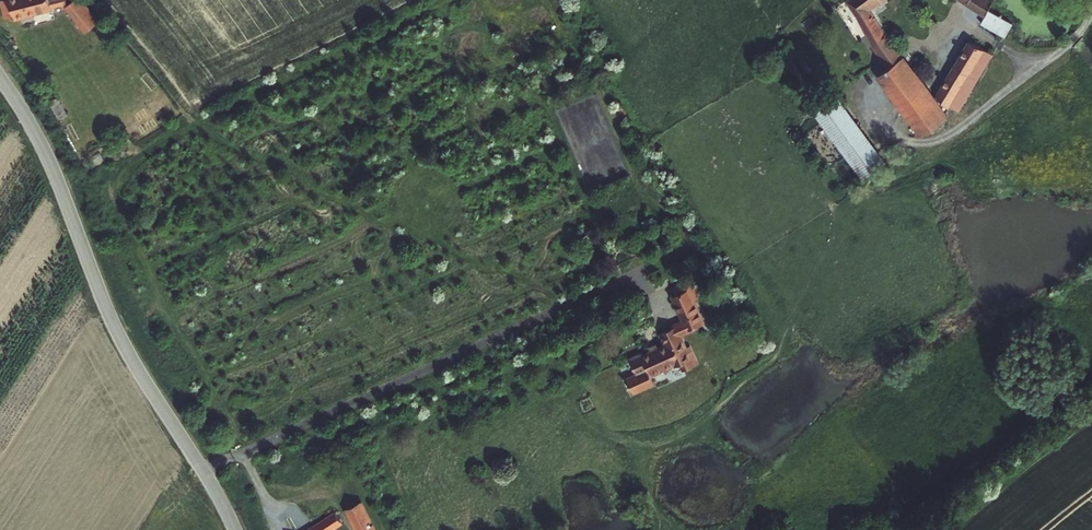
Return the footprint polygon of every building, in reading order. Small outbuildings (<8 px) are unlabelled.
[(12,18),(30,13),(30,12),(49,8),(61,5),(62,6),(68,1),(67,0),(0,0),(0,15),(11,13),(12,18)] [(78,0),(69,0),(68,1),(62,6),(83,32),(95,21),(78,0)] [(883,58),(897,48),(873,3),(877,0),(847,0),(883,58)] [(1004,35),(1012,22),(1002,17),(1003,14),(1000,13),(998,14),(988,8),(993,0),(971,0),(977,5),(987,10),(980,21),(1004,35)] [(935,93),(948,104),(978,60),(985,63),(991,53),(969,39),(935,93)] [(903,57),(897,48),(883,58),(889,67),(903,57)] [(903,57),(889,67),(873,80),(887,100),(895,95),(904,108),(897,113),(906,125),(913,120),(922,132),(945,114),(945,113),(903,57)] [(884,158),(837,93),(815,109),(862,174),(884,158)] [(662,331),(654,334),(647,338),(640,341),(639,341),(627,346),(634,362),(645,357),(648,363),(672,352),(673,353),(679,351),(682,356),(696,350),(688,332),(685,334),(675,313),(658,321),(662,331)] [(360,500),(346,506),(358,529),(374,529),(360,500)] [(342,522),(335,511),(330,514),(326,508),(296,527),(298,529),(330,529),(342,522)]
